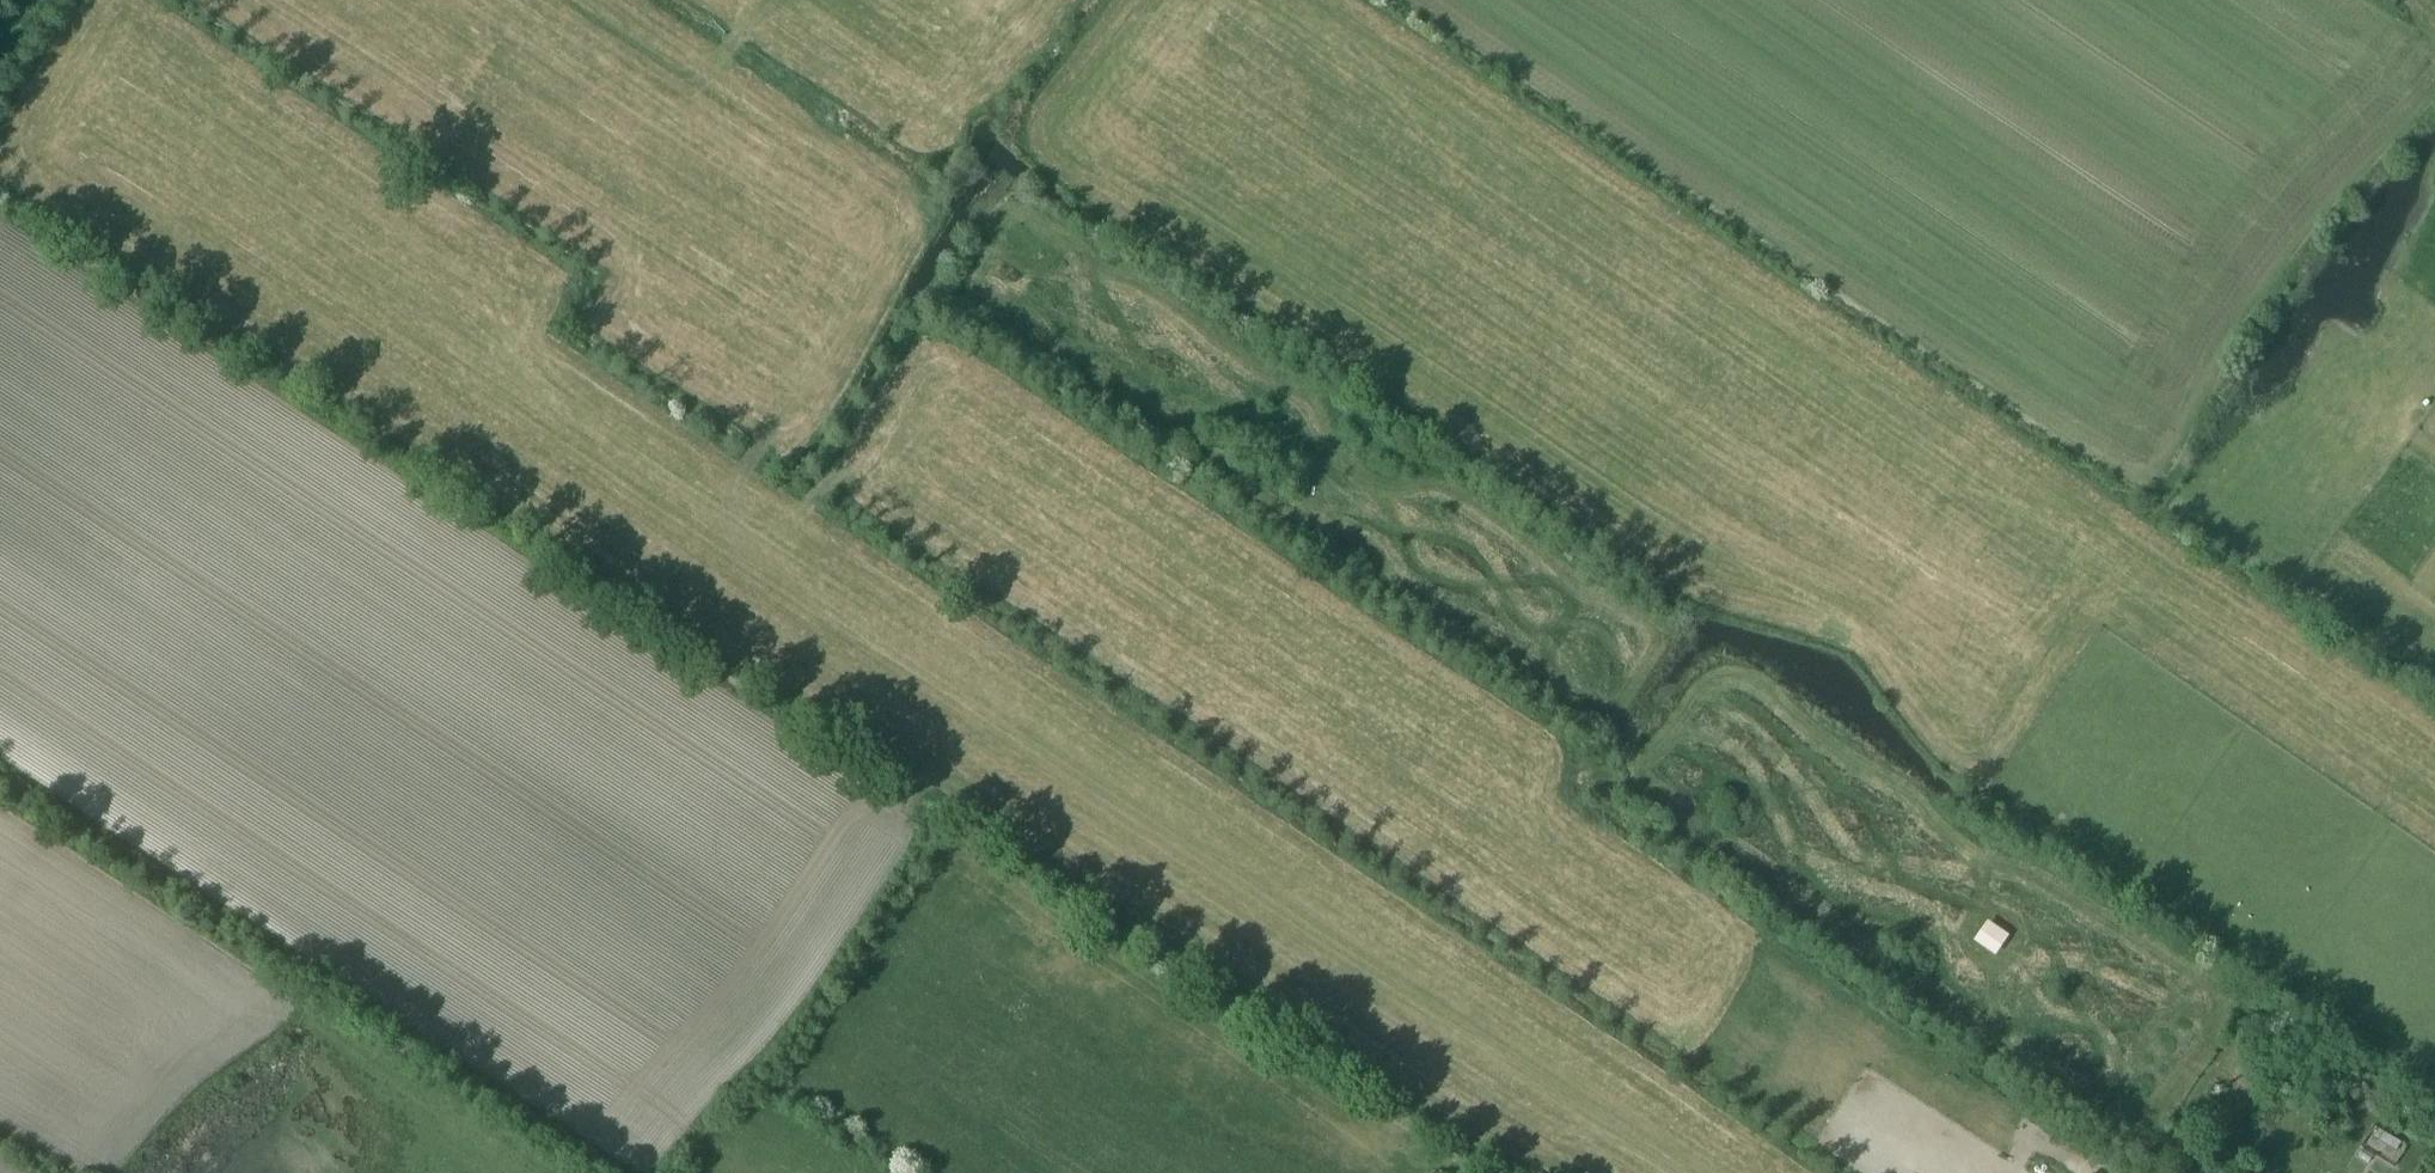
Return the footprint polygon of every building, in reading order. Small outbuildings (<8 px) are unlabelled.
[(1997,952),(2008,929),(1983,918),(1972,941),(1997,952)] [(2376,1126),(2359,1158),(2388,1172),(2405,1140),(2376,1126)]
